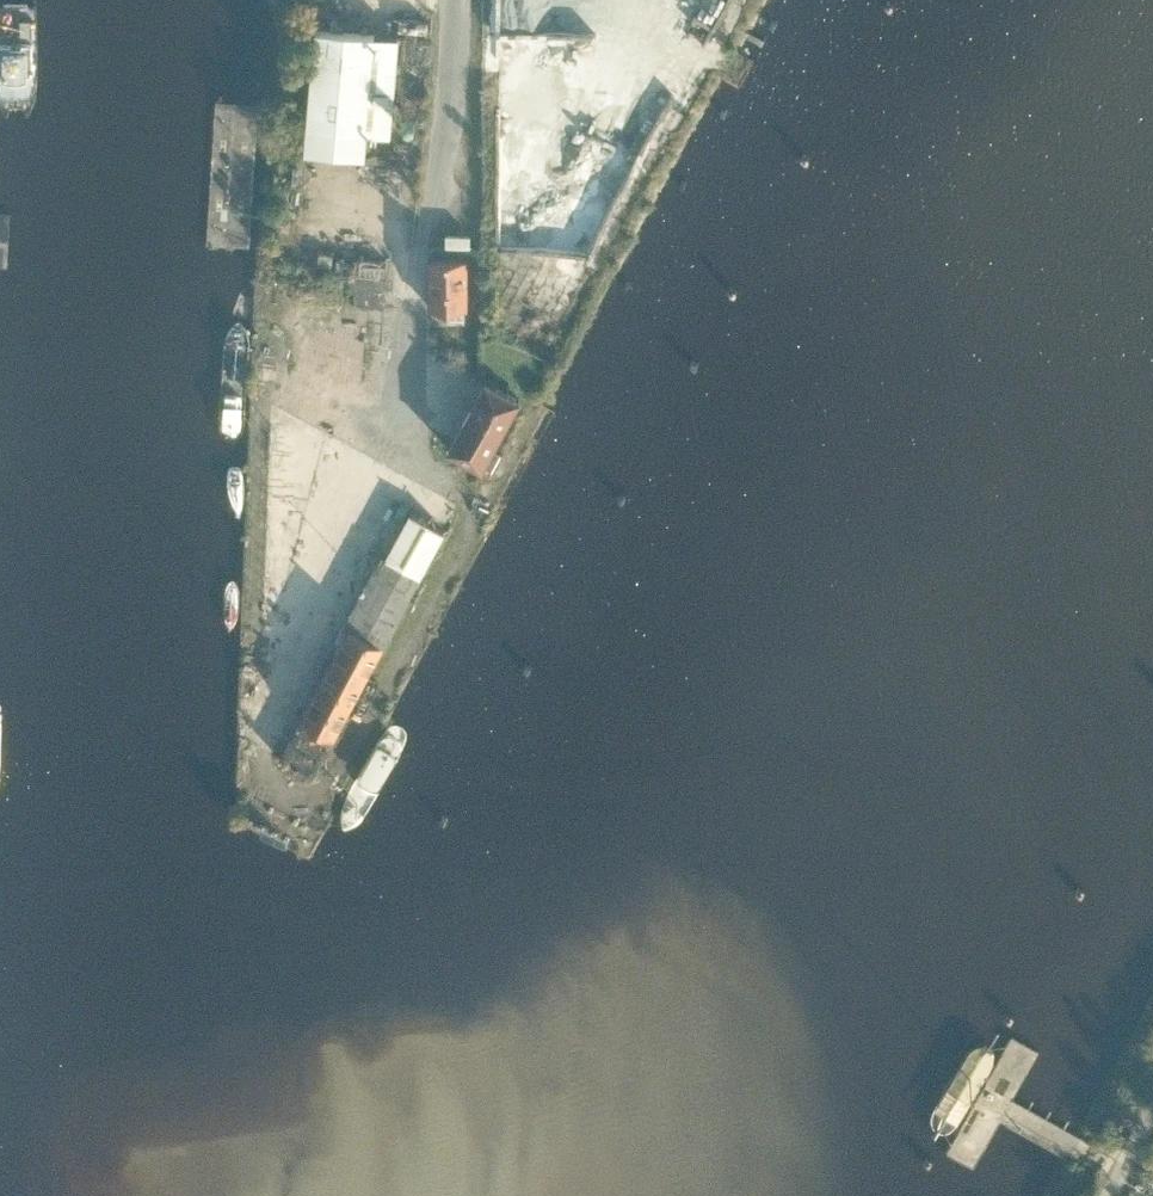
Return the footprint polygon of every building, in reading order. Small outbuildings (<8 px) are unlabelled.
[(389,128),(396,32),(311,25),(301,122),(389,128)] [(462,306),(462,256),(428,256),(428,308),(462,306)] [(382,304),(383,258),(356,258),(355,303),(382,304)] [(489,466),(525,399),(487,379),(451,445),(489,466)] [(321,778),(449,531),(406,509),(278,755),(321,778)]
